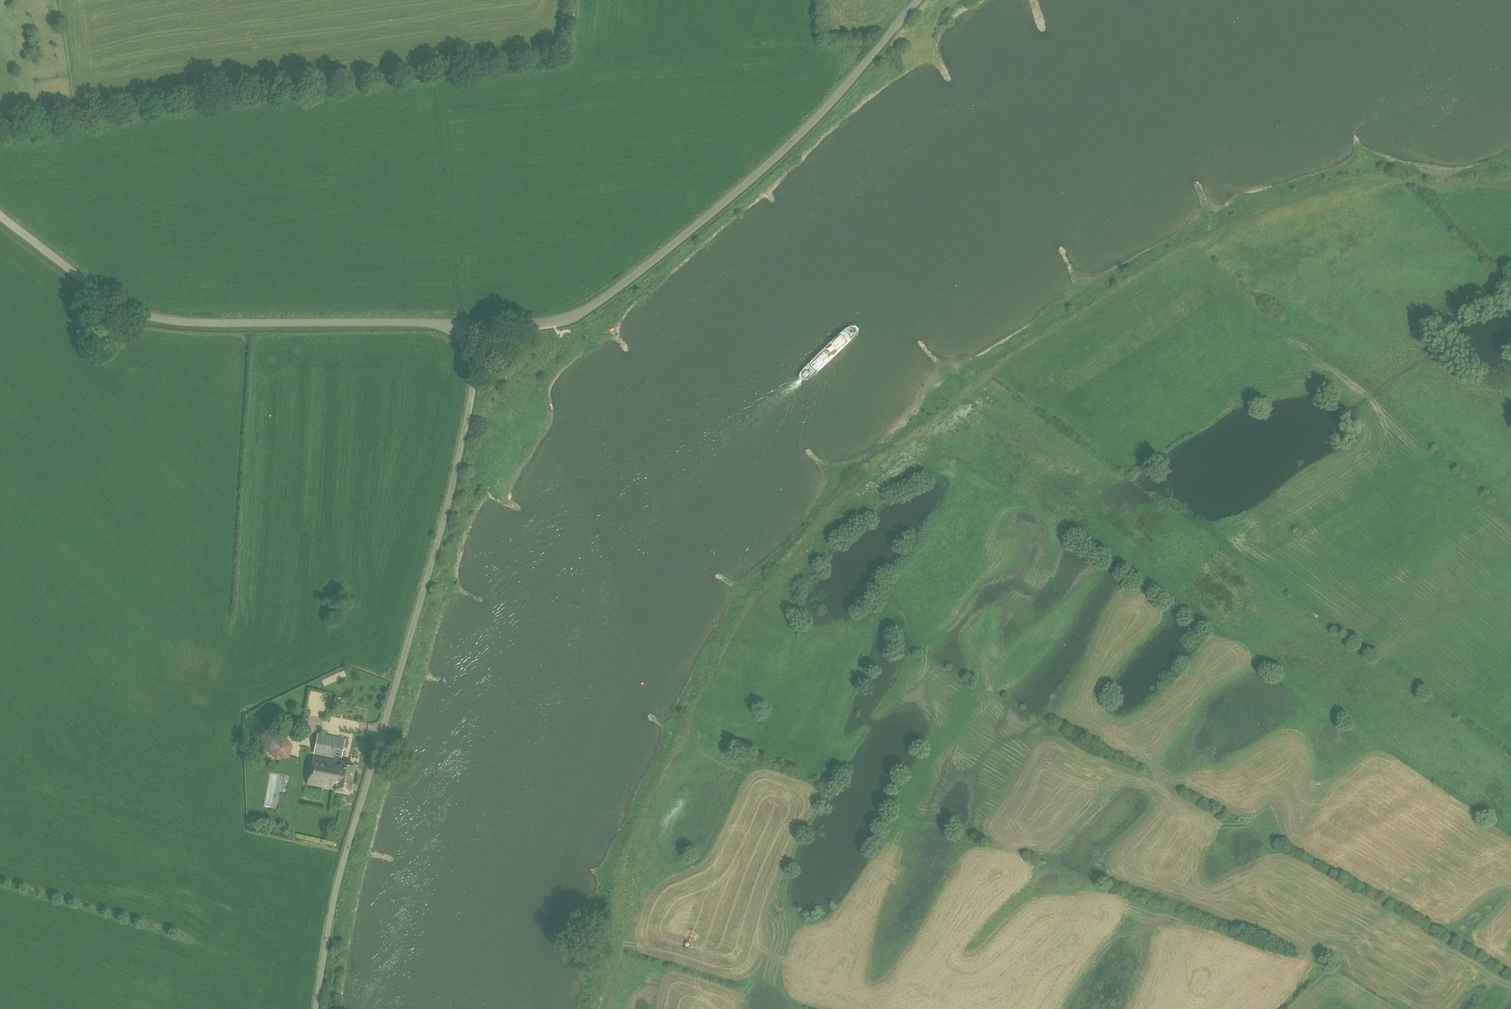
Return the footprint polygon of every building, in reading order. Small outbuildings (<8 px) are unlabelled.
[(334,757),(334,761),(340,762),(345,740),(318,734),(314,753),(334,757)] [(269,750),(276,759),(288,758),(292,746),(285,737),(273,739),(269,750)] [(340,762),(334,761),(313,757),(308,783),(335,789),(335,790),(349,793),(354,765),(340,762)] [(293,790),(294,779),(285,778),(284,789),(293,790)]
